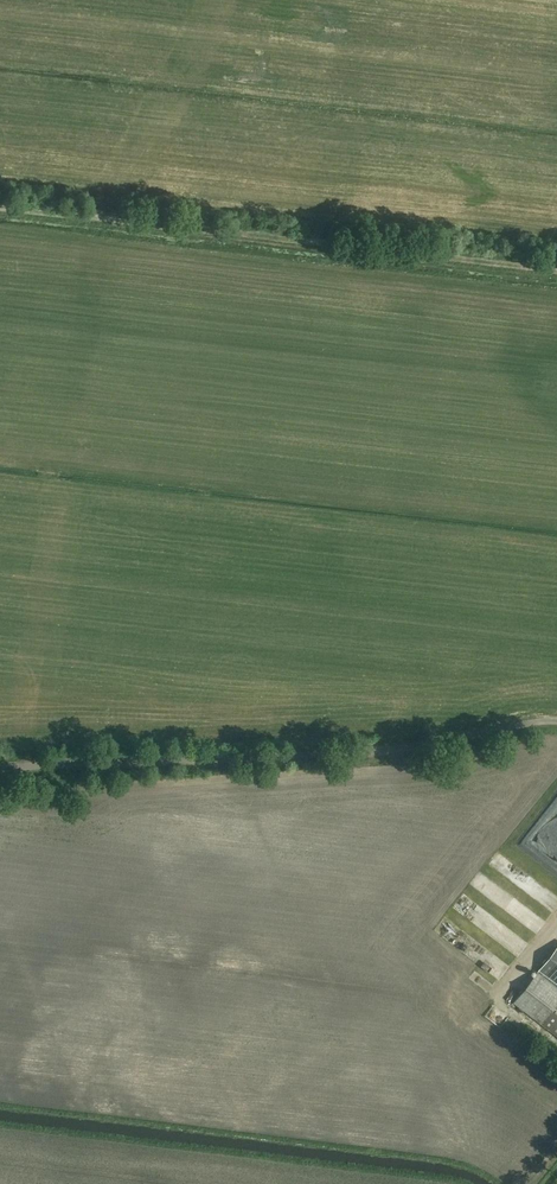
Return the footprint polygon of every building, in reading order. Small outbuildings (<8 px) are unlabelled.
[(513,1002),(556,1036),(556,945),(513,1002)] [(466,1018),(479,1024),(484,1015),(471,1009),(466,1018)]
